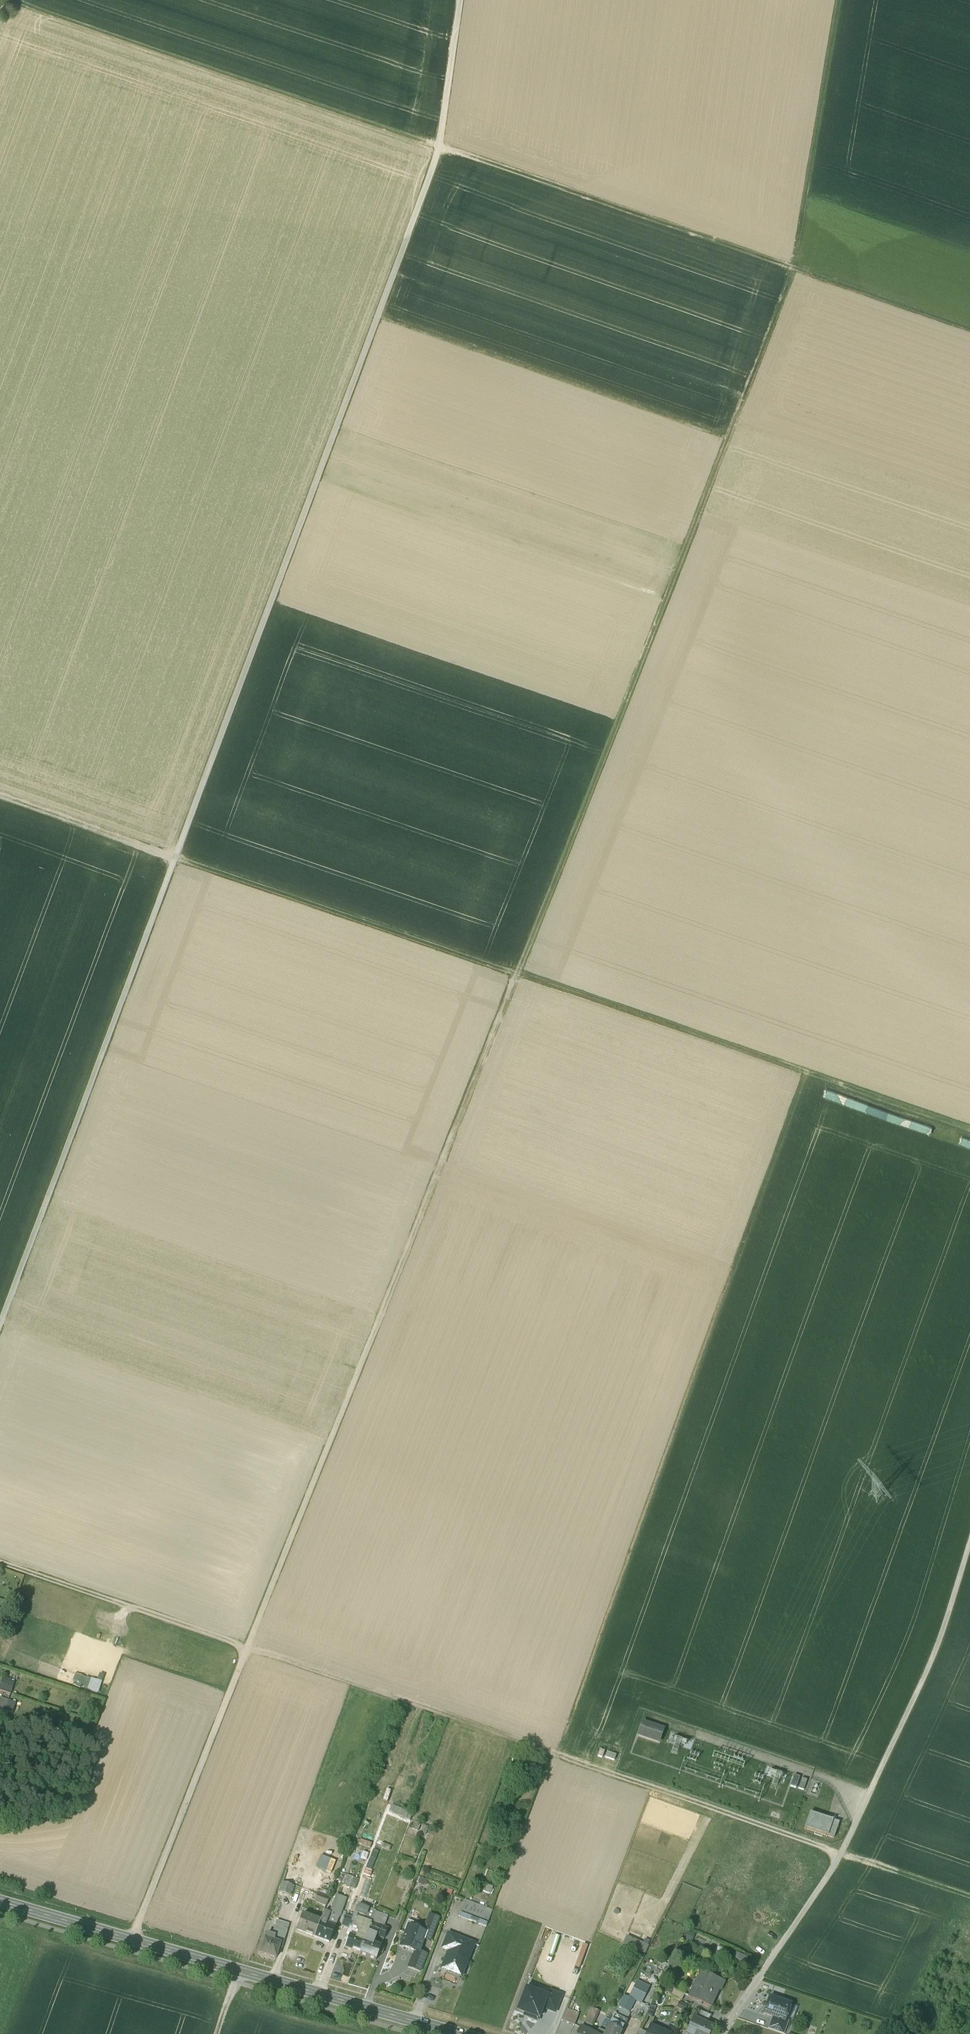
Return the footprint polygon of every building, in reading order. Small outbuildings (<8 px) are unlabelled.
[(825,1090),(822,1099),(846,1105),(848,1096),(825,1090)] [(931,1132),(933,1124),(908,1118),(906,1127),(931,1132)] [(165,1415),(170,1409),(162,1403),(157,1409),(165,1415)] [(282,1455),(285,1446),(263,1438),(260,1447),(282,1455)] [(14,1684),(1,1680),(0,1683),(0,1692),(10,1695),(14,1684)] [(100,1689),(87,1683),(82,1694),(96,1700),(100,1689)] [(0,1693),(0,1708),(6,1710),(11,1696),(0,1693)] [(662,1730),(642,1723),(638,1736),(658,1743),(662,1730)] [(615,1756),(606,1753),(604,1759),(613,1762),(615,1756)] [(792,1776),(789,1787),(794,1789),(798,1778),(792,1776)] [(806,1780),(800,1779),(797,1789),(802,1791),(806,1780)] [(815,1783),(810,1781),(806,1791),(812,1793),(815,1783)] [(838,1824),(808,1814),(803,1829),(832,1839),(838,1824)] [(371,1845),(361,1841),(359,1846),(369,1850),(371,1845)] [(319,1856),(315,1869),(331,1873),(335,1861),(319,1856)] [(308,1869),(286,1860),(283,1868),(305,1876),(308,1869)] [(336,1879),(313,1870),(310,1878),(333,1887),(335,1883),(336,1879)] [(357,1880),(346,1876),(343,1886),(354,1890),(357,1880)] [(365,1880),(359,1896),(366,1899),(371,1883),(365,1880)] [(292,1886),(281,1882),(278,1892),(289,1896),(292,1886)] [(485,1886),(483,1892),(489,1895),(492,1889),(485,1886)] [(328,1900),(315,1895),(313,1901),(326,1906),(328,1900)] [(330,1915),(329,1917),(337,1919),(345,1899),(336,1896),(329,1914),(330,1915)] [(492,1911),(465,1900),(459,1916),(486,1926),(492,1911)] [(352,1928),(354,1922),(356,1918),(371,1924),(376,1912),(358,1905),(352,1920),(349,1930),(346,1935),(349,1936),(355,1938),(358,1933),(355,1932),(356,1929),(352,1928)] [(320,1922),(325,1924),(328,1916),(329,1917),(330,1915),(329,1914),(324,1912),(320,1922)] [(376,1912),(371,1924),(384,1928),(388,1917),(376,1912)] [(320,1922),(301,1915),(295,1930),(314,1938),(320,1922)] [(438,1919),(429,1915),(423,1932),(426,1933),(423,1939),(429,1942),(438,1919)] [(328,1916),(325,1924),(334,1927),(337,1919),(329,1917),(328,1916)] [(345,1918),(341,1927),(349,1930),(352,1920),(345,1918)] [(349,1936),(344,1949),(359,1954),(371,1924),(356,1918),(352,1928),(356,1929),(355,1932),(358,1933),(355,1938),(349,1936)] [(419,1924),(408,1920),(405,1929),(407,1929),(415,1932),(416,1930),(417,1930),(419,1924)] [(287,1925),(275,1921),(272,1933),(284,1936),(287,1925)] [(325,1924),(320,1922),(314,1938),(328,1943),(334,1927),(325,1924)] [(384,1939),(387,1930),(384,1928),(371,1924),(359,1954),(376,1960),(381,1947),(374,1944),(377,1936),(384,1939)] [(415,1932),(407,1929),(400,1946),(415,1952),(418,1953),(418,1952),(423,1939),(426,1933),(423,1932),(417,1930),(416,1930),(415,1932)] [(284,1936),(272,1933),(271,1936),(265,1934),(259,1954),(275,1959),(278,1948),(280,1948),(284,1936)] [(473,1944),(448,1934),(442,1948),(449,1951),(441,1969),(460,1977),(473,1944)] [(643,1957),(648,1945),(625,1936),(620,1947),(643,1957)] [(426,1955),(418,1952),(418,1953),(415,1952),(413,1956),(412,1955),(408,1967),(420,1972),(426,1955)] [(733,1965),(744,1966),(745,1955),(735,1953),(733,1965)] [(724,1983),(699,1972),(694,1982),(696,1983),(689,1999),(710,2008),(718,1991),(720,1992),(724,1983)] [(647,1986),(636,1980),(633,1986),(629,1995),(639,2000),(647,1986)] [(547,1997),(526,1989),(517,2011),(529,2016),(528,2018),(537,2021),(542,2008),(547,1997)] [(684,1994),(673,1989),(670,1996),(681,2001),(684,1994)] [(561,1996),(549,1991),(547,1997),(542,2008),(555,2013),(561,1996)] [(624,1996),(619,2007),(629,2012),(635,2002),(624,1996)] [(790,2005),(769,1997),(763,2014),(772,2017),(784,2022),(784,2020),(790,2005)] [(580,2012),(566,2007),(561,2020),(575,2025),(580,2012)] [(598,2012),(590,2008),(583,2023),(592,2027),(598,2012)] [(618,2016),(614,2014),(611,2020),(607,2026),(621,2033),(627,2021),(618,2016)] [(772,2017),(767,2029),(780,2033),(784,2033),(788,2022),(784,2020),(784,2022),(772,2017)] [(693,2020),(686,2033),(709,2033),(711,2028),(693,2020)] [(588,2030),(580,2026),(579,2025),(574,2033),(586,2033),(588,2030)]
